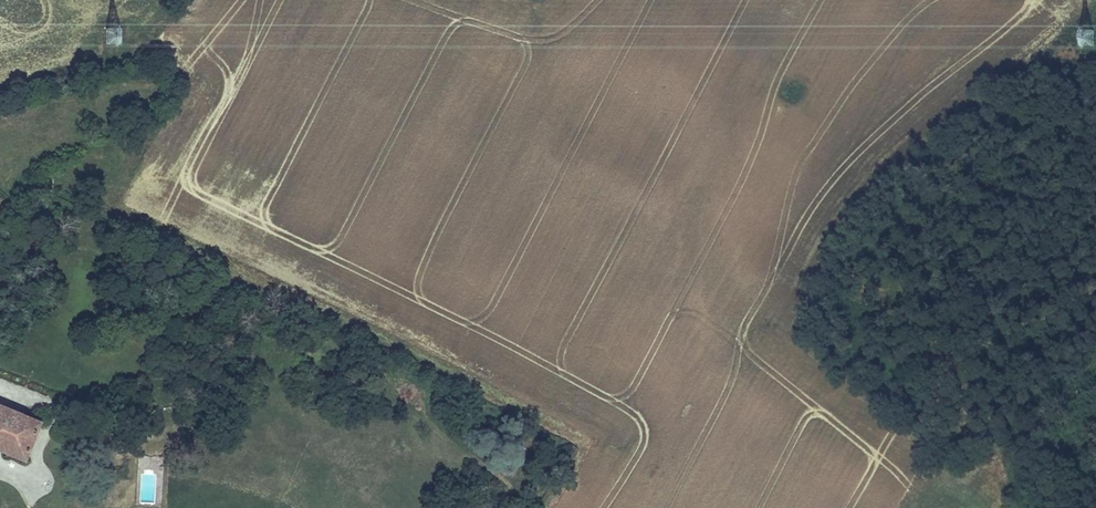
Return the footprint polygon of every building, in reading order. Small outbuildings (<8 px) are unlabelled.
[(1095,30),(1079,30),(1079,46),(1095,46),(1095,30)] [(0,407),(0,453),(25,464),(41,425),(0,407)]
